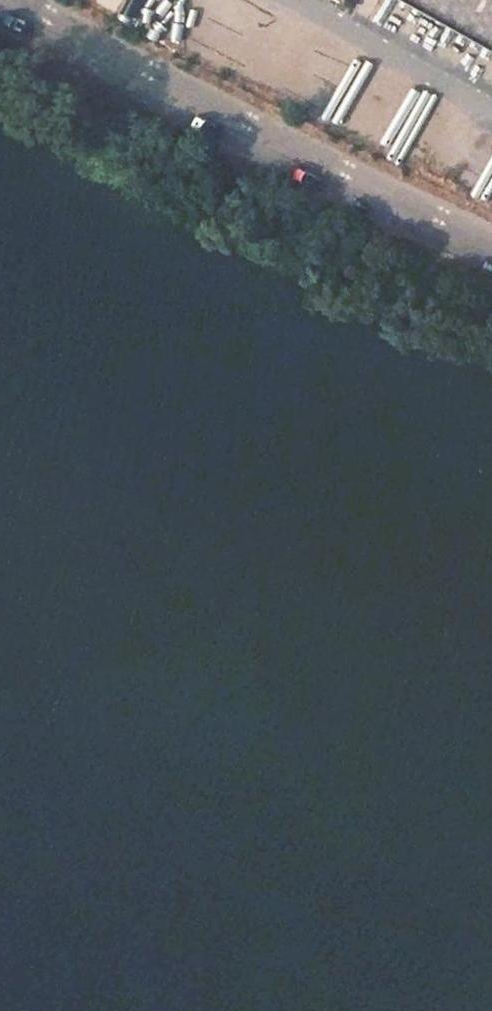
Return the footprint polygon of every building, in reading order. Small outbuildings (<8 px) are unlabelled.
[(491,34),(491,0),(431,0),(491,34)]
